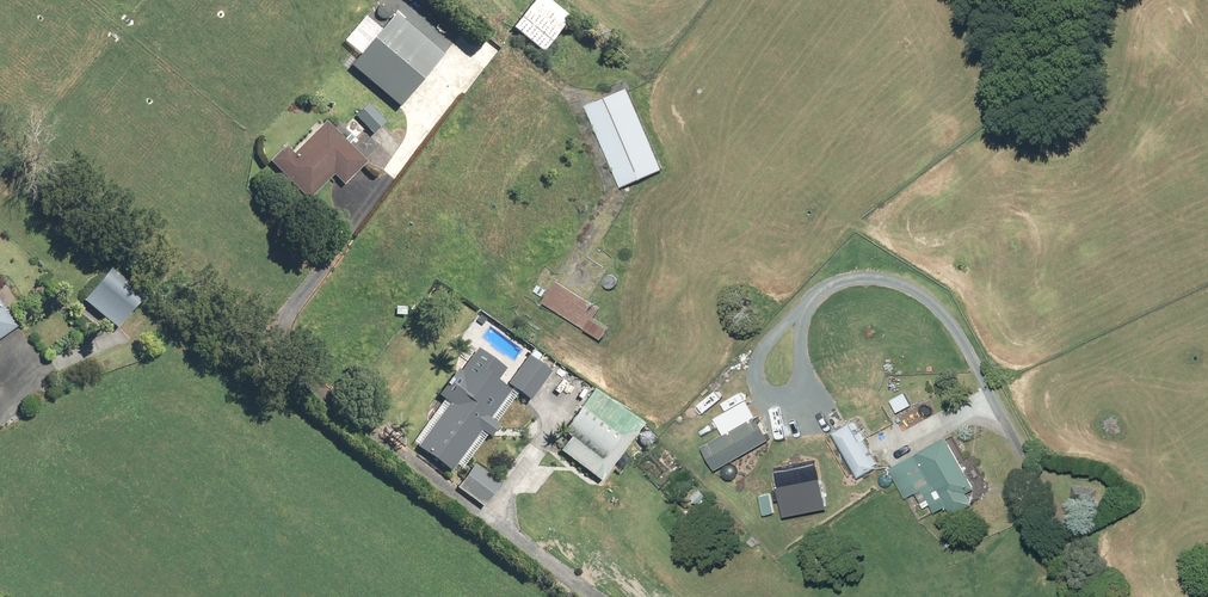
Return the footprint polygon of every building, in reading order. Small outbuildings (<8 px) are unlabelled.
[(357,58),(347,69),(395,111),(441,58),(391,14),(376,31),(364,20),(342,45),(357,58)] [(624,88),(580,108),(616,189),(661,169),(624,88)] [(366,105),(355,116),(372,133),(383,123),(366,105)] [(286,144),(269,162),(307,200),(334,173),(343,182),(364,161),(324,122),(294,152),(286,144)] [(105,276),(81,306),(115,333),(139,302),(105,276)] [(600,306),(558,280),(543,303),(603,339),(611,326),(594,316),(600,306)] [(16,323),(0,303),(0,338),(16,323)] [(525,360),(505,386),(525,402),(545,376),(525,360)] [(468,372),(416,447),(451,472),(504,397),(468,372)] [(569,438),(559,451),(597,481),(638,427),(593,392),(562,432),(569,438)] [(900,392),(885,402),(893,415),(909,405),(900,392)] [(754,415),(701,445),(715,470),(768,441),(754,415)] [(851,419),(826,433),(853,480),(878,466),(851,419)] [(946,435),(886,471),(903,499),(919,489),(934,512),(943,506),(949,517),(983,496),(946,435)] [(473,465),(457,487),(483,505),(498,483),(473,465)]
